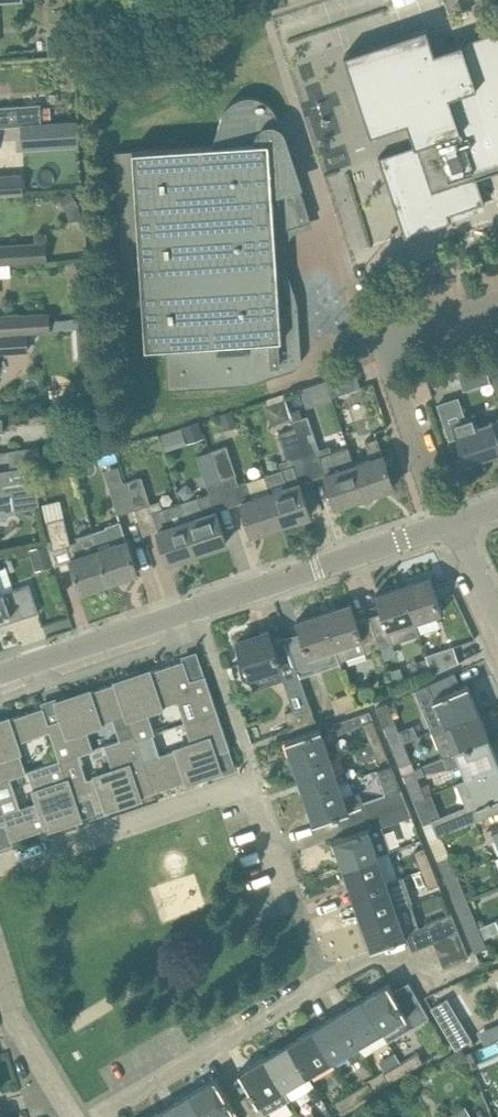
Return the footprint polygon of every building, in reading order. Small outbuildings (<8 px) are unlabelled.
[(345,54),(368,124),(377,121),(380,131),(408,122),(416,144),(379,156),(406,237),(451,222),(449,214),(484,202),(484,203),(485,202),(477,178),(497,170),(497,30),(460,43),(435,51),(427,27),(345,54)] [(143,303),(146,347),(165,346),(168,389),(240,385),(244,384),(292,369),(299,365),(301,360),(301,353),(299,309),(298,303),(275,232),(312,220),(277,115),(276,112),(273,106),(268,102),(262,98),(255,96),(251,96),(241,97),(236,99),(223,113),(213,144),(116,150),(124,284),(131,304),(143,303)] [(308,106),(315,137),(339,132),(332,101),(308,106)] [(22,125),(41,123),(40,105),(0,108),(0,126),(22,125)] [(41,123),(22,125),(24,146),(79,143),(78,121),(41,123)] [(23,174),(0,176),(0,195),(25,194),(24,191),(23,174)] [(79,206),(71,192),(60,198),(67,211),(69,221),(81,220),(79,206)] [(47,244),(0,246),(0,265),(48,262),(47,244)] [(0,315),(0,333),(27,331),(77,328),(90,328),(89,317),(50,320),(50,311),(0,315)] [(90,341),(90,328),(77,328),(78,342),(90,341)] [(27,331),(0,333),(0,351),(28,349),(27,331)] [(497,366),(497,359),(486,363),(488,369),(497,366)] [(485,362),(458,371),(464,390),(464,389),(491,381),(485,362)] [(497,398),(497,366),(488,369),(497,398)] [(326,380),(332,397),(361,387),(355,370),(326,380)] [(438,403),(449,439),(459,436),(467,462),(497,452),(497,420),(491,422),(469,430),(458,396),(438,403)] [(300,408),(290,411),(293,420),(303,417),(300,408)] [(303,417),(293,420),(296,428),(304,454),(319,449),(308,415),(303,417)] [(202,423),(183,429),(188,443),(206,436),(202,423)] [(279,433),(287,460),(304,454),(296,428),(279,433)] [(372,457),(355,463),(366,496),(394,486),(383,454),(377,436),(366,440),(372,457)] [(227,444),(211,450),(221,480),(237,474),(227,444)] [(366,496),(355,463),(354,463),(349,446),(321,456),(326,473),(325,473),(336,506),(366,496)] [(40,462),(39,447),(9,450),(11,465),(40,462)] [(221,480),(211,450),(198,455),(207,484),(221,480)] [(264,474),(270,492),(281,524),(310,515),(300,482),(299,482),(293,465),(264,474)] [(0,488),(0,495),(12,494),(15,512),(41,507),(33,466),(0,471),(0,478),(2,488),(0,488)] [(142,476),(127,481),(135,509),(152,505),(142,476)] [(281,524),(270,492),(254,497),(248,480),(237,484),(243,502),(241,502),(252,534),(281,524)] [(135,509),(127,481),(109,487),(118,514),(135,509)] [(210,492),(182,502),(188,520),(198,552),(227,543),(210,492)] [(198,552),(188,520),(182,502),(154,511),(160,529),(158,530),(168,562),(198,552)] [(110,582),(100,551),(94,531),(77,537),(78,541),(72,544),(66,517),(49,521),(56,548),(65,546),(81,591),(110,582)] [(114,546),(100,551),(110,582),(138,572),(120,521),(107,525),(114,546)] [(430,576),(403,585),(415,622),(442,612),(430,576)] [(5,617),(6,622),(39,612),(32,591),(30,584),(0,594),(0,618),(5,617)] [(415,622),(403,585),(376,594),(382,612),(369,617),(380,648),(381,648),(383,656),(396,651),(394,644),(389,630),(415,622)] [(351,602),(323,611),(336,649),(340,661),(366,652),(366,653),(380,648),(369,617),(357,621),(351,602)] [(303,639),(290,643),(300,674),(300,675),(314,670),(310,658),(336,649),(323,611),(296,620),(303,639)] [(300,674),(290,643),(288,637),(273,642),(269,630),(237,640),(249,676),(281,666),(286,679),(300,674)] [(426,655),(433,673),(459,662),(453,646),(426,655)] [(143,673),(116,682),(117,682),(127,714),(134,734),(136,740),(138,740),(156,734),(148,711),(162,707),(162,706),(194,695),(201,716),(218,711),(205,675),(191,680),(184,660),(150,671),(151,673),(143,675),(143,673)] [(407,682),(401,667),(390,671),(395,686),(407,682)] [(62,718),(49,723),(52,731),(50,731),(59,759),(61,759),(62,760),(94,750),(87,728),(101,724),(101,723),(127,714),(117,682),(90,691),(90,690),(57,701),(62,718)] [(433,698),(444,725),(480,711),(469,684),(433,698)] [(392,747),(404,742),(387,701),(376,706),(392,747)] [(285,712),(291,729),(316,720),(310,703),(285,712)] [(27,772),(20,751),(17,742),(50,731),(52,731),(49,723),(44,707),(9,719),(9,718),(0,721),(0,781),(27,772)] [(177,749),(144,759),(155,791),(187,781),(188,781),(221,770),(215,754),(230,748),(218,711),(201,716),(185,722),(192,743),(177,748),(177,749)] [(363,724),(370,742),(381,738),(370,711),(334,723),(338,735),(363,724)] [(443,757),(444,756),(491,738),(480,711),(444,725),(432,731),(443,757)] [(286,740),(295,768),(330,755),(321,728),(306,733),(286,740)] [(96,776),(70,784),(75,801),(92,795),(97,811),(107,808),(107,809),(141,797),(140,796),(155,791),(144,759),(138,740),(136,740),(134,734),(105,744),(113,769),(96,775),(96,776)] [(388,756),(381,738),(370,742),(353,747),(358,761),(376,754),(378,760),(388,756)] [(449,769),(460,764),(466,779),(497,766),(497,756),(491,738),(444,756),(449,769)] [(403,773),(415,768),(404,742),(392,747),(403,773)] [(295,768),(304,795),(348,780),(345,769),(336,772),(330,755),(295,768)] [(5,823),(11,840),(47,828),(47,829),(50,828),(48,824),(57,821),(58,825),(81,817),(75,801),(70,784),(62,760),(61,759),(59,759),(28,770),(38,801),(3,812),(0,802),(0,825),(5,823)] [(424,765),(415,768),(403,773),(413,800),(426,795),(418,776),(427,773),(424,765)] [(467,809),(497,797),(497,766),(466,779),(456,782),(467,809)] [(348,780),(304,795),(314,823),(368,804),(367,801),(363,791),(359,792),(354,778),(348,780)] [(372,816),(406,803),(400,790),(367,801),(368,804),(372,816)] [(372,816),(375,825),(376,828),(383,826),(412,816),(406,803),(372,816)] [(436,819),(431,821),(437,836),(467,824),(461,809),(436,819)] [(334,839),(343,867),(380,854),(391,850),(383,826),(376,828),(375,825),(334,839)] [(422,869),(432,865),(425,847),(414,851),(422,869)] [(343,867),(352,894),(389,881),(380,854),(343,867)] [(438,860),(446,879),(457,874),(450,855),(438,860)] [(440,883),(432,865),(422,869),(429,887),(440,883)] [(456,905),(468,901),(457,874),(446,879),(456,905)] [(352,894),(362,921),(398,908),(389,881),(352,894)] [(467,932),(479,927),(468,901),(456,905),(467,932)] [(398,908),(362,921),(371,949),(408,936),(398,908)] [(425,924),(406,931),(408,936),(413,950),(432,942),(458,931),(451,914),(425,924)] [(479,927),(467,932),(475,952),(487,947),(484,937),(497,932),(497,923),(497,920),(479,927)] [(463,945),(458,931),(432,942),(435,942),(440,954),(463,945)] [(445,967),(468,958),(463,945),(440,954),(445,967)] [(388,1041),(430,1017),(419,998),(403,1008),(388,983),(363,998),(382,1030),(388,1041)] [(448,997),(432,1007),(456,1048),(472,1038),(448,997)] [(363,998),(338,1013),(363,1056),(364,1055),(358,1044),(382,1030),(363,998)] [(338,1013),(313,1027),(332,1059),(346,1051),(352,1062),(363,1056),(338,1013)] [(313,1027),(288,1042),(307,1074),(332,1059),(313,1027)] [(288,1042),(264,1056),(283,1088),(307,1074),(288,1042)] [(477,1065),(471,1050),(465,1052),(472,1068),(477,1065)] [(418,1053),(401,1063),(407,1073),(424,1062),(418,1053)] [(283,1088),(264,1056),(239,1071),(264,1114),(290,1099),(283,1088)] [(407,1073),(401,1063),(384,1072),(390,1082),(407,1073)] [(188,1093),(203,1116),(238,1116),(215,1078),(188,1093)] [(369,1081),(351,1092),(357,1102),(375,1091),(369,1081)] [(341,1111),(357,1102),(351,1092),(335,1102),(341,1111)] [(164,1108),(170,1116),(203,1116),(188,1093),(164,1108)] [(465,1105),(446,1116),(472,1116),(465,1105)] [(148,1116),(170,1116),(164,1108),(148,1116)]
